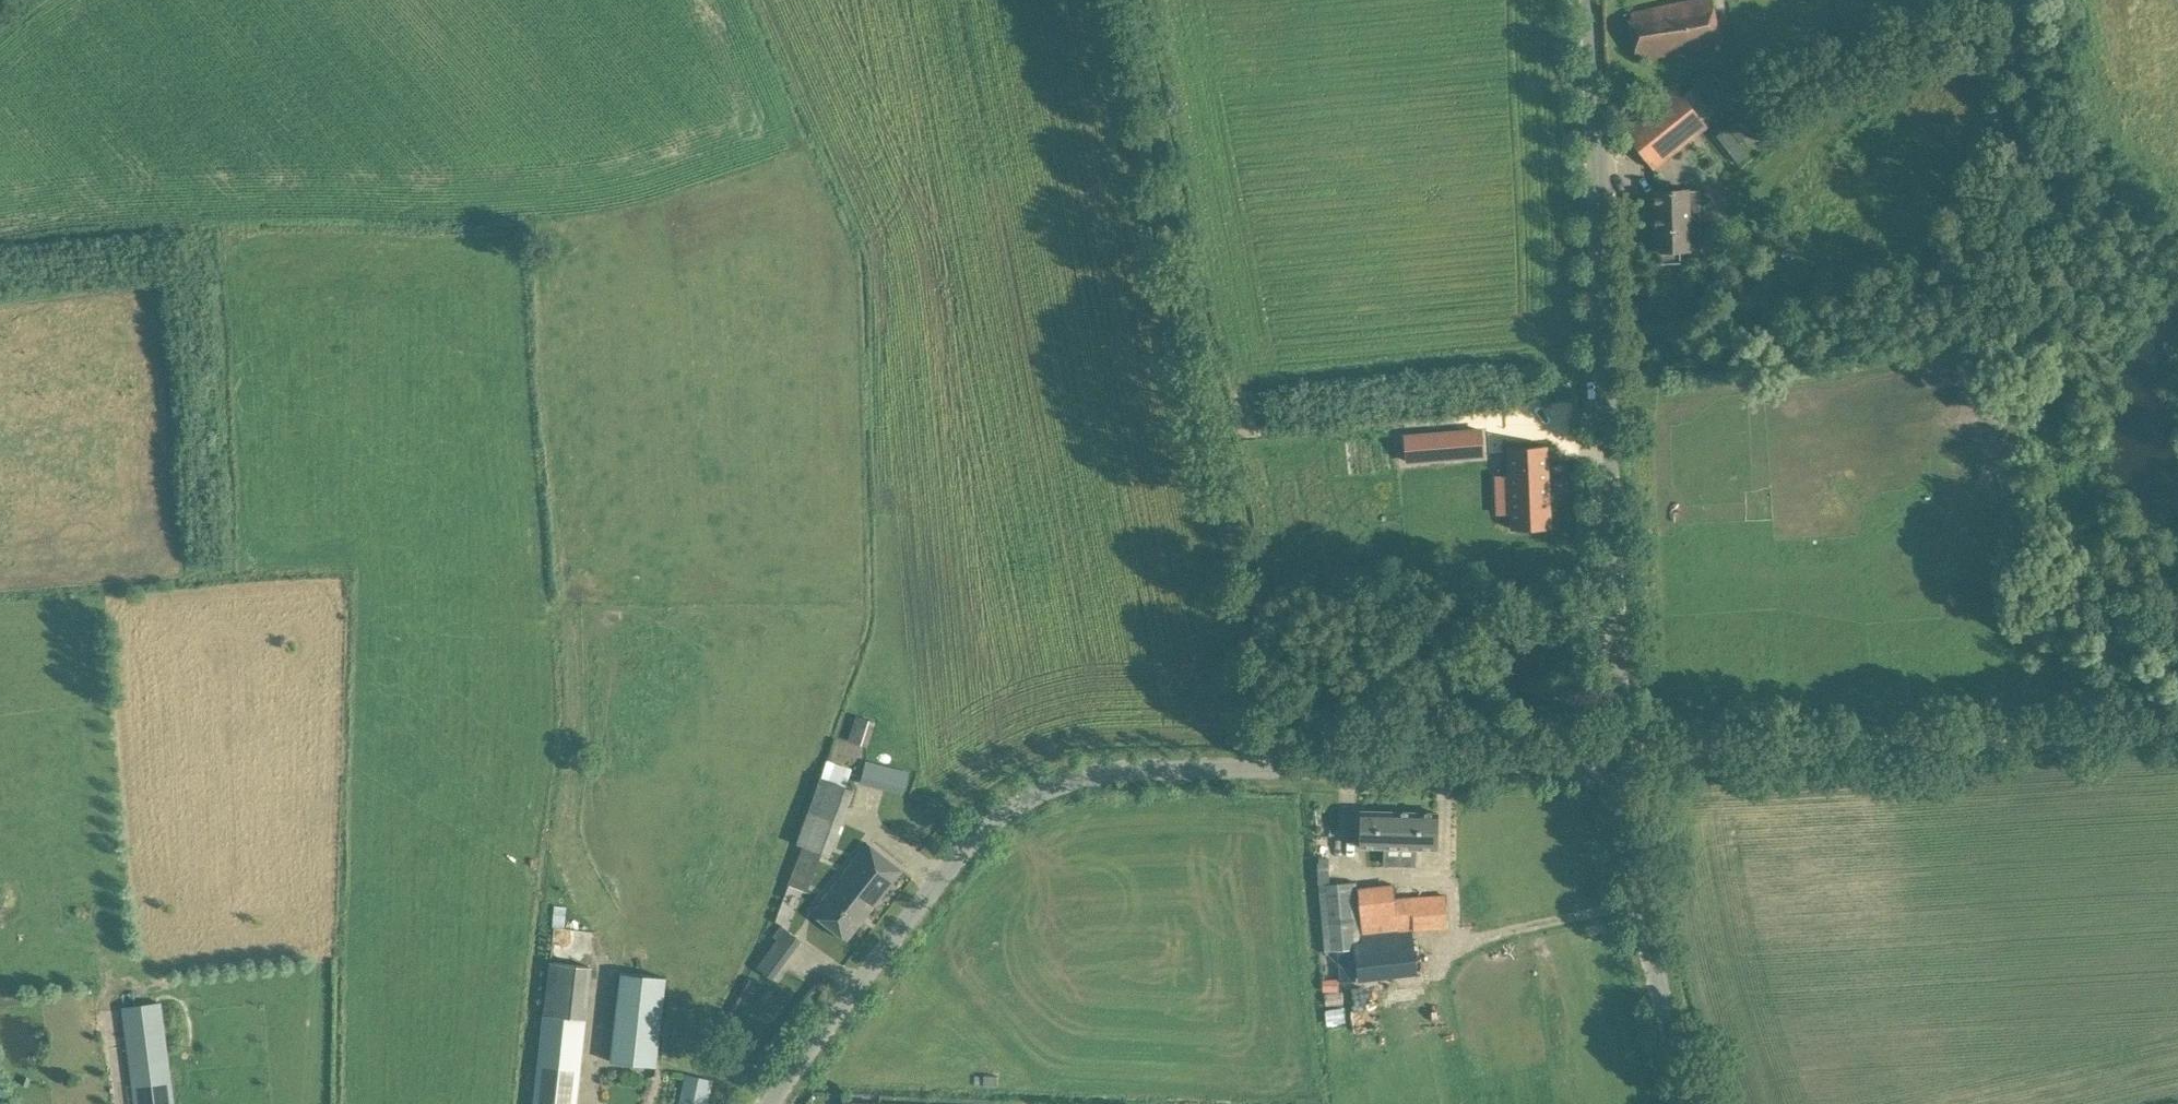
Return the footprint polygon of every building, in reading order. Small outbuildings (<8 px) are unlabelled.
[(1625,14),(1634,61),(1690,49),(1691,55),(1724,50),(1712,0),(1688,0),(1625,14)] [(1707,125),(1690,104),(1677,87),(1623,131),(1653,168),(1707,125)] [(1748,107),(1716,133),(1737,160),(1749,151),(1737,136),(1758,119),(1748,107)] [(1680,249),(1701,249),(1700,189),(1655,191),(1656,250),(1658,250),(1659,263),(1681,263),(1680,249)] [(1482,430),(1404,436),(1406,460),(1484,453),(1482,430)] [(1545,446),(1510,448),(1513,529),(1549,527),(1545,446)] [(856,715),(848,738),(867,745),(875,722),(856,715)] [(866,761),(861,781),(903,792),(909,772),(866,761)] [(790,880),(812,889),(818,874),(821,875),(853,789),(823,777),(797,846),(802,848),(790,880)] [(1360,811),(1359,846),(1438,849),(1439,813),(1360,811)] [(868,842),(813,913),(847,940),(902,869),(868,842)] [(1325,946),(1361,943),(1356,881),(1320,884),(1325,946)] [(1408,932),(1448,927),(1447,896),(1395,898),(1394,886),(1358,890),(1359,912),(1365,949),(1339,952),(1342,980),(1390,975),(1391,983),(1424,979),(1420,943),(1409,945),(1408,932)] [(783,926),(757,967),(772,978),(801,939),(783,926)] [(592,967),(552,962),(535,1103),(578,1103),(592,967)] [(657,1066),(664,1001),(667,977),(621,972),(611,1061),(651,1065),(657,1066)] [(750,978),(740,993),(756,1003),(766,987),(750,978)] [(124,1008),(136,1103),(174,1103),(161,1003),(124,1008)] [(680,1103),(707,1103),(712,1080),(687,1075),(680,1103)]
